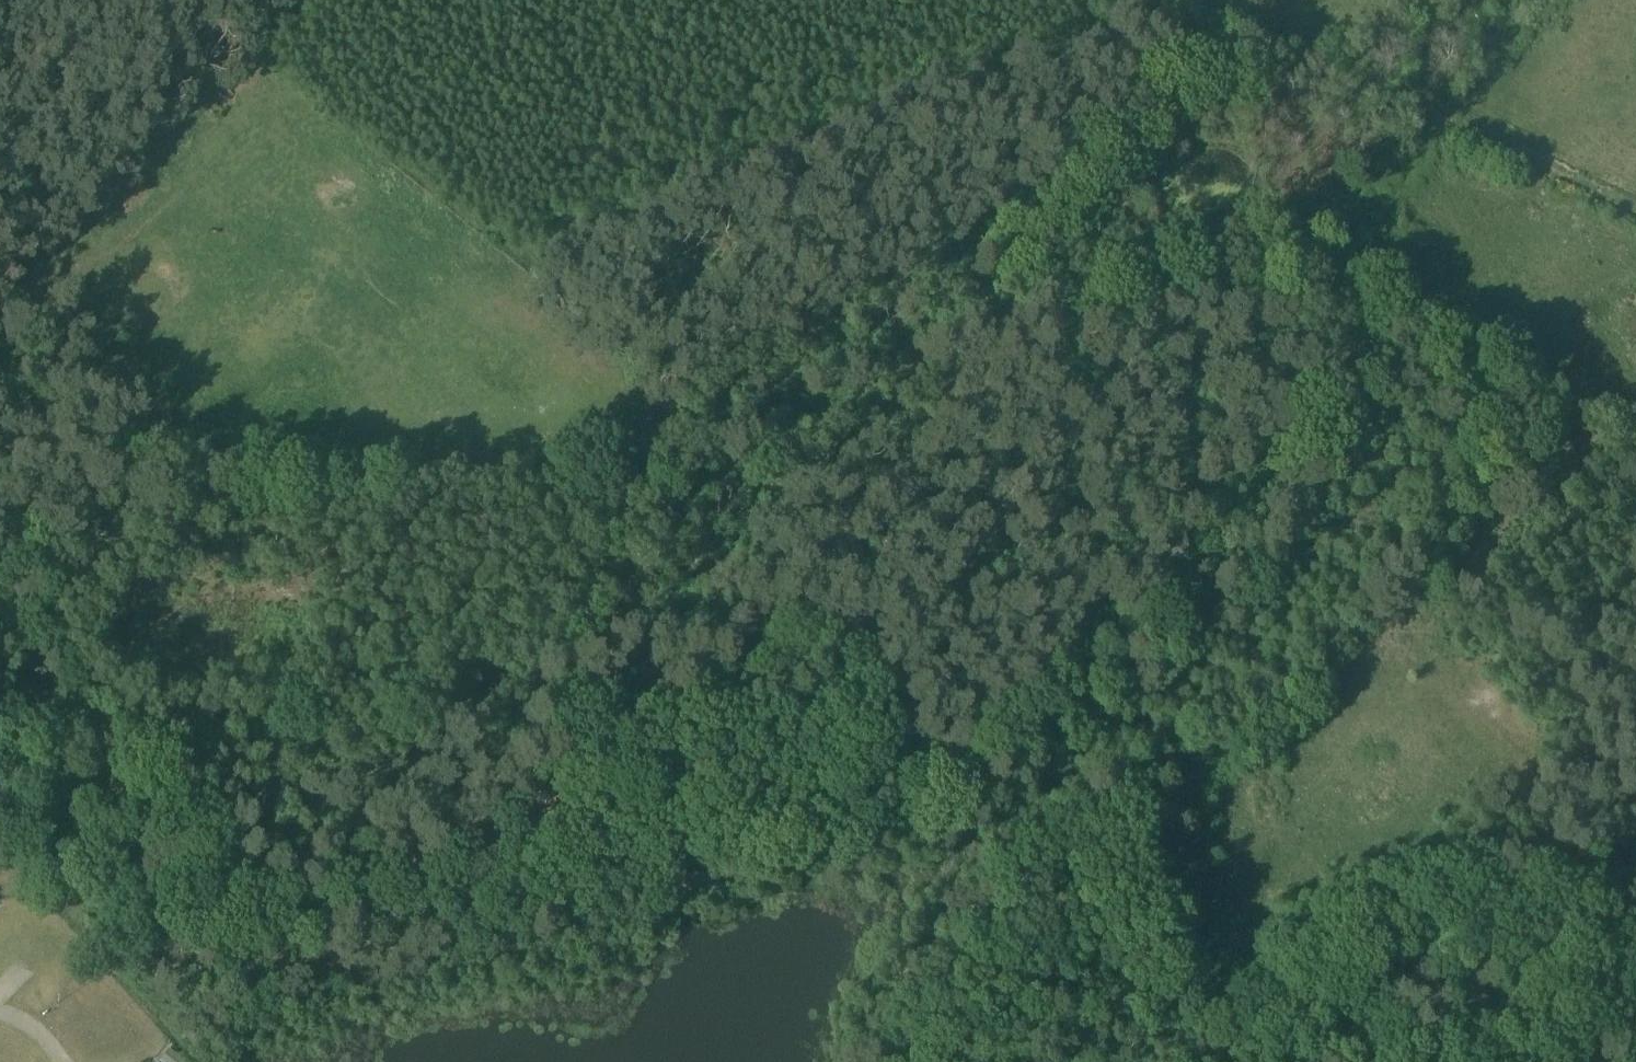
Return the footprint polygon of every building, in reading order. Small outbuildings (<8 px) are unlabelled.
[(183,1061),(170,1050),(161,1061),(183,1061)]
